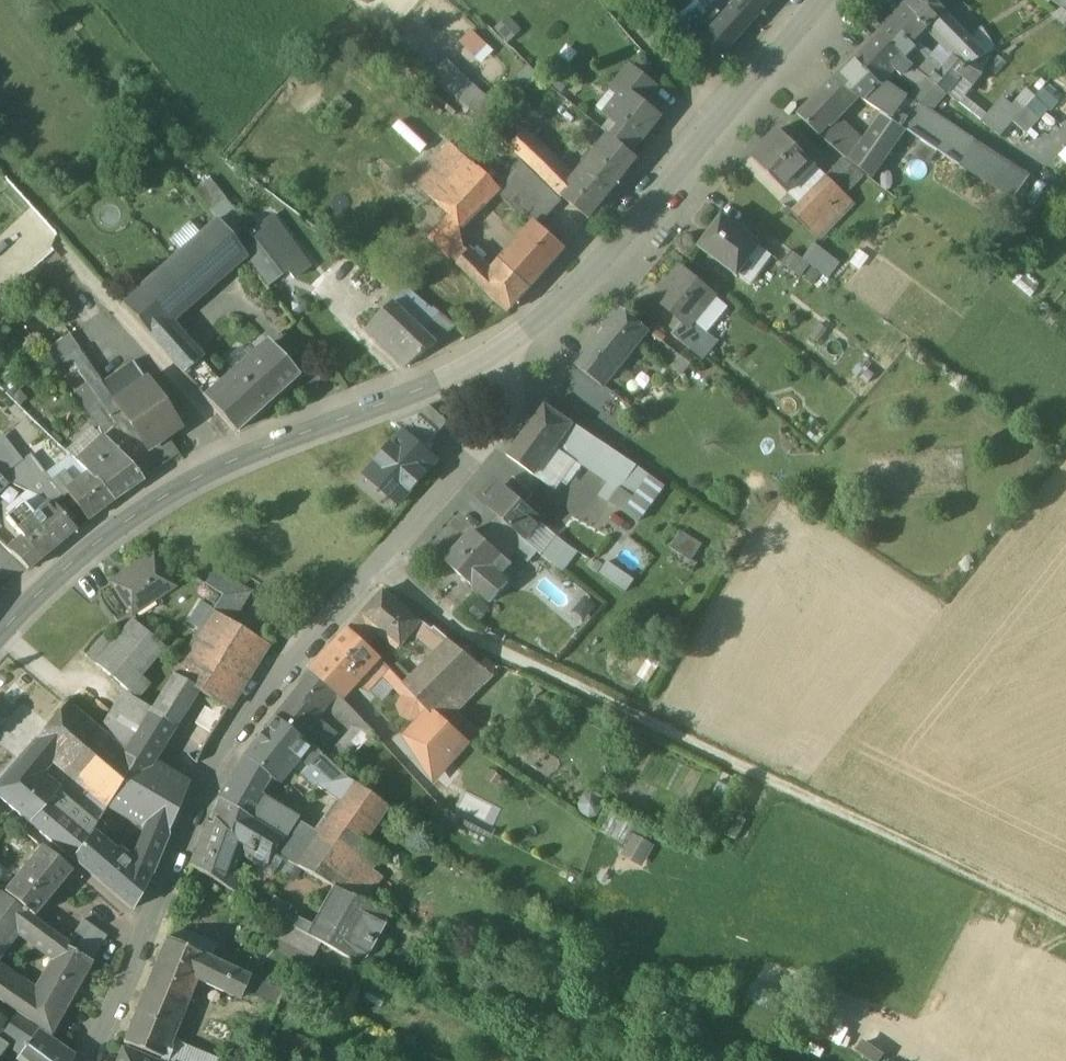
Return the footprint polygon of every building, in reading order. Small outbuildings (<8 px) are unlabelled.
[(697,50),(713,68),(762,13),(748,0),(741,0),(697,50)] [(762,13),(774,0),(748,0),(762,13)] [(908,5),(933,31),(933,32),(954,56),(955,55),(969,39),(933,0),(913,0),(908,5)] [(1051,1),(1065,11),(1065,0),(1052,0),(1051,1)] [(908,5),(878,35),(903,60),(917,70),(924,63),(919,58),(923,54),(918,47),(933,32),(933,31),(908,5)] [(508,14),(494,27),(508,41),(521,28),(508,14)] [(471,28),(458,42),(481,63),(494,49),(471,28)] [(996,50),(984,32),(978,31),(970,40),(986,56),(996,50)] [(878,35),(854,59),(878,84),(892,71),(903,60),(878,35)] [(970,40),(969,39),(955,55),(956,56),(966,69),(986,56),(970,40)] [(966,69),(956,56),(933,83),(946,93),(947,94),(966,69)] [(445,58),(429,75),(474,116),(490,99),(445,58)] [(854,59),(833,80),(856,96),(883,114),(904,128),(917,109),(879,83),(878,84),(854,59)] [(917,70),(903,60),(892,71),(918,90),(927,78),(917,70)] [(658,89),(630,66),(612,89),(620,96),(605,114),(622,127),(613,138),(632,153),(661,117),(645,104),(658,89)] [(966,69),(947,94),(959,104),(978,79),(966,69)] [(933,83),(927,78),(918,90),(911,100),(919,105),(932,114),(946,93),(933,83)] [(856,96),(833,80),(822,92),(842,110),(856,96)] [(860,145),(843,130),(847,125),(837,115),(842,110),(822,92),(799,116),(823,140),(850,162),(872,178),(883,163),(860,146),(860,145)] [(352,106),(341,96),(330,108),(341,118),(352,106)] [(932,114),(919,105),(917,109),(904,128),(907,131),(960,166),(975,144),(976,143),(932,114)] [(998,107),(984,124),(1001,138),(1015,121),(998,107)] [(860,145),(860,146),(883,163),(907,131),(904,128),(883,114),(860,145)] [(812,162),(780,129),(752,158),(785,190),(812,162)] [(576,182),(528,134),(511,147),(564,198),(576,182)] [(589,167),(580,178),(576,182),(564,198),(589,220),(607,198),(610,200),(614,194),(611,192),(638,159),(632,153),(613,138),(600,154),(589,167)] [(1029,178),(975,144),(960,166),(1013,200),(1029,178)] [(453,146),(416,184),(429,196),(466,158),(453,146)] [(594,148),(583,162),(589,167),(600,154),(594,148)] [(497,186),(466,158),(429,196),(443,210),(444,209),(461,226),(494,190),(498,187),(497,186)] [(843,159),(827,177),(846,195),(865,176),(843,159)] [(521,160),(497,186),(498,187),(494,190),(512,207),(511,207),(534,230),(539,225),(540,226),(562,201),(521,160)] [(812,162),(785,190),(800,205),(827,177),(812,162)] [(827,177),(800,205),(793,212),(792,213),(793,214),(811,232),(846,195),(827,177)] [(243,221),(208,180),(193,192),(218,221),(233,239),(241,232),(236,227),(243,221)] [(272,217),(250,233),(258,244),(244,254),(268,286),(288,271),(294,280),(310,268),(272,217)] [(761,246),(723,217),(700,248),(738,277),(761,246)] [(218,221),(121,304),(149,336),(166,322),(244,254),(233,239),(218,221)] [(534,230),(503,264),(530,289),(543,275),(544,276),(548,271),(547,270),(567,248),(540,226),(539,225),(534,230)] [(530,289),(503,264),(493,276),(442,227),(431,239),(509,313),(530,289)] [(841,265),(819,249),(809,263),(812,265),(830,279),(841,265)] [(809,263),(792,251),(783,264),(802,278),(812,265),(809,263)] [(765,264),(747,295),(766,307),(784,276),(765,264)] [(729,308),(681,268),(656,298),(684,321),(690,327),(695,321),(708,333),(729,308)] [(434,310),(417,297),(402,284),(380,307),(385,312),(394,302),(438,344),(440,342),(456,326),(448,319),(435,309),(434,310)] [(438,344),(394,302),(385,312),(367,330),(406,368),(438,344)] [(623,310),(591,351),(615,370),(648,329),(623,310)] [(690,327),(684,321),(672,335),(693,351),(708,333),(695,321),(690,327)] [(199,359),(166,322),(149,336),(182,373),(199,359)] [(708,333),(693,351),(704,361),(720,342),(708,333)] [(222,385),(206,400),(235,433),(298,377),(269,344),(222,385)] [(692,365),(667,345),(659,356),(684,375),(692,365)] [(102,383),(79,347),(64,357),(68,362),(72,360),(116,425),(137,457),(146,450),(113,403),(114,402),(102,383)] [(615,370),(591,351),(577,367),(602,386),(615,370)] [(222,385),(199,359),(182,373),(206,400),(222,385)] [(132,362),(102,383),(114,402),(144,381),(132,362)] [(177,429),(144,381),(114,402),(113,403),(146,450),(166,437),(177,429)] [(546,405),(508,456),(535,476),(557,446),(571,423),(546,405)] [(431,407),(393,421),(404,430),(425,448),(449,423),(431,407)] [(636,467),(572,423),(571,423),(557,446),(573,458),(609,484),(619,489),(636,467)] [(146,450),(137,457),(116,425),(102,437),(119,454),(118,455),(141,480),(142,479),(168,460),(163,453),(172,446),(166,437),(146,450)] [(364,476),(400,508),(440,462),(425,448),(404,430),(364,476)] [(102,437),(77,462),(87,472),(114,501),(115,501),(124,495),(125,496),(130,492),(129,491),(144,482),(142,479),(141,480),(118,455),(119,454),(102,437)] [(0,445),(0,474),(17,461),(2,443),(0,445)] [(557,446),(535,476),(551,487),(573,458),(557,446)] [(33,455),(3,478),(4,479),(9,482),(20,487),(43,469),(33,455)] [(43,469),(20,487),(51,502),(54,505),(63,498),(52,483),(53,482),(43,469)] [(73,482),(63,490),(67,495),(88,521),(114,501),(87,472),(73,482)] [(53,482),(52,483),(63,498),(67,495),(63,490),(73,482),(66,473),(53,482)] [(534,495),(514,478),(506,488),(526,505),(534,495)] [(0,483),(0,489),(1,490),(9,482),(4,479),(0,483)] [(619,489),(609,484),(601,496),(612,504),(621,490),(619,489)] [(506,488),(503,486),(486,506),(499,517),(525,540),(543,520),(526,505),(506,488)] [(51,502),(34,515),(23,502),(5,518),(25,541),(11,552),(28,570),(58,545),(59,546),(64,542),(63,541),(76,530),(54,505),(51,502)] [(525,540),(499,517),(491,529),(518,553),(529,564),(539,552),(525,540)] [(518,553),(491,529),(483,538),(510,562),(518,553)] [(694,558),(702,539),(679,529),(671,548),(694,558)] [(483,538),(476,532),(447,563),(492,603),(509,584),(502,577),(513,565),(510,562),(483,538)] [(557,537),(542,555),(563,572),(579,553),(572,549),(557,537)] [(152,554),(110,582),(131,614),(173,587),(152,554)] [(623,590),(631,580),(608,561),(600,570),(623,590)] [(244,590),(214,571),(205,584),(223,595),(213,610),(226,619),(244,590)] [(420,622),(384,592),(364,615),(380,629),(402,647),(417,629),(422,623),(420,622)] [(585,619),(593,602),(584,597),(575,614),(585,619)] [(213,610),(173,674),(229,709),(269,645),(226,619),(213,610)] [(380,629),(364,615),(350,630),(366,645),(380,629)] [(433,630),(421,620),(420,622),(422,623),(417,629),(422,633),(420,636),(425,640),(433,630)] [(115,646),(97,666),(136,699),(149,684),(138,675),(162,645),(135,622),(115,646)] [(433,630),(425,640),(439,652),(450,641),(435,628),(433,630)] [(350,630),(313,671),(335,692),(342,698),(357,681),(368,691),(388,670),(389,668),(379,657),(374,652),(366,645),(350,630)] [(103,636),(85,656),(97,666),(115,646),(103,636)] [(415,676),(405,687),(404,689),(431,716),(432,715),(482,666),(450,641),(439,652),(415,676)] [(415,676),(399,663),(398,664),(378,647),(374,652),(379,657),(389,668),(388,670),(404,689),(405,687),(415,676)] [(335,692),(313,671),(301,684),(325,704),(335,692)] [(229,709),(173,674),(151,710),(149,713),(173,728),(205,747),(229,709)] [(325,704),(301,684),(274,717),(298,736),(302,731),(325,704)] [(151,710),(123,692),(98,730),(102,733),(125,753),(149,714),(149,713),(148,713),(151,710)] [(364,722),(345,701),(333,713),(351,731),(364,722)] [(66,703),(19,759),(37,774),(53,756),(71,771),(102,733),(98,730),(66,703)] [(125,753),(123,756),(134,763),(146,770),(151,762),(173,728),(149,714),(125,753)] [(432,715),(431,716),(410,739),(434,776),(465,741),(443,726),(432,715)] [(298,736),(274,717),(243,756),(273,783),(296,754),(297,753),(305,742),(298,736)] [(364,722),(351,731),(340,744),(349,752),(353,755),(374,733),(364,722)] [(491,738),(474,727),(467,737),(484,748),(491,738)] [(312,740),(302,731),(298,736),(305,742),(306,740),(309,743),(312,740)] [(125,753),(102,733),(71,771),(93,789),(109,803),(134,763),(123,756),(125,753)] [(309,743),(306,740),(305,742),(297,753),(310,765),(302,773),(315,787),(334,767),(326,760),(309,743)] [(349,752),(340,744),(337,748),(345,756),(349,752)] [(337,748),(326,760),(334,767),(335,767),(345,756),(337,748)] [(273,783),(243,756),(219,798),(247,816),(261,798),(273,783)] [(19,759),(0,781),(0,797),(29,822),(48,801),(57,792),(37,774),(19,759)] [(189,784),(151,762),(146,770),(150,772),(125,813),(148,827),(166,838),(189,784)] [(134,763),(109,803),(125,813),(150,772),(146,770),(134,763)] [(316,831),(292,865),(331,885),(362,842),(387,806),(351,781),(316,831)] [(109,803),(93,789),(83,801),(101,817),(109,803)] [(297,820),(261,798),(247,816),(284,839),(297,820)] [(262,828),(218,800),(205,833),(222,843),(225,838),(241,848),(246,852),(262,828)] [(48,801),(29,822),(72,858),(90,836),(48,801)] [(284,839),(274,855),(292,865),(316,831),(297,820),(284,839)] [(104,829),(97,824),(92,833),(98,838),(104,829)] [(148,827),(129,865),(148,881),(166,838),(148,827)] [(621,852),(642,866),(656,846),(635,832),(621,852)] [(98,838),(92,833),(90,836),(72,858),(133,910),(148,881),(129,865),(98,838)] [(222,843),(205,833),(192,867),(225,887),(241,848),(225,838),(222,843)] [(391,862),(362,842),(331,885),(333,887),(342,891),(362,901),(391,862)] [(42,846),(3,892),(34,916),(71,870),(42,846)] [(391,862),(362,901),(375,907),(401,870),(391,862)] [(333,887),(306,935),(315,940),(342,891),(333,887)] [(342,891),(315,940),(320,943),(355,962),(362,965),(390,914),(375,907),(362,901),(342,891)] [(16,926),(26,913),(0,893),(0,947),(16,926)] [(67,945),(26,913),(16,926),(58,958),(65,948),(67,945)] [(83,920),(68,940),(95,959),(107,937),(83,920)] [(306,935),(283,922),(275,936),(313,958),(320,943),(315,940),(306,935)] [(203,955),(167,938),(158,958),(195,973),(203,955)] [(65,948),(58,958),(41,988),(68,1005),(92,963),(65,948)] [(251,976),(203,955),(195,973),(193,978),(204,983),(240,999),(247,985),(251,976)] [(195,973),(158,958),(144,994),(181,1008),(182,1006),(181,1005),(185,995),(193,978),(195,973)] [(41,988),(33,1002),(22,995),(24,992),(0,975),(0,1001),(50,1035),(68,1005),(41,988)] [(285,991),(251,976),(247,985),(256,989),(253,995),(278,1006),(285,991)] [(204,983),(193,978),(185,995),(197,1000),(204,983)] [(181,1008),(144,994),(123,1044),(161,1059),(168,1041),(181,1008)] [(38,1031),(15,1016),(5,1030),(26,1046),(38,1031)] [(38,1031),(26,1046),(20,1055),(28,1060),(72,1060),(74,1057),(38,1031)] [(863,1060),(879,1060),(885,1051),(862,1038),(852,1055),(863,1060)] [(168,1041),(161,1059),(166,1060),(216,1060),(168,1041)] [(122,1049),(117,1060),(149,1060),(122,1049)]
